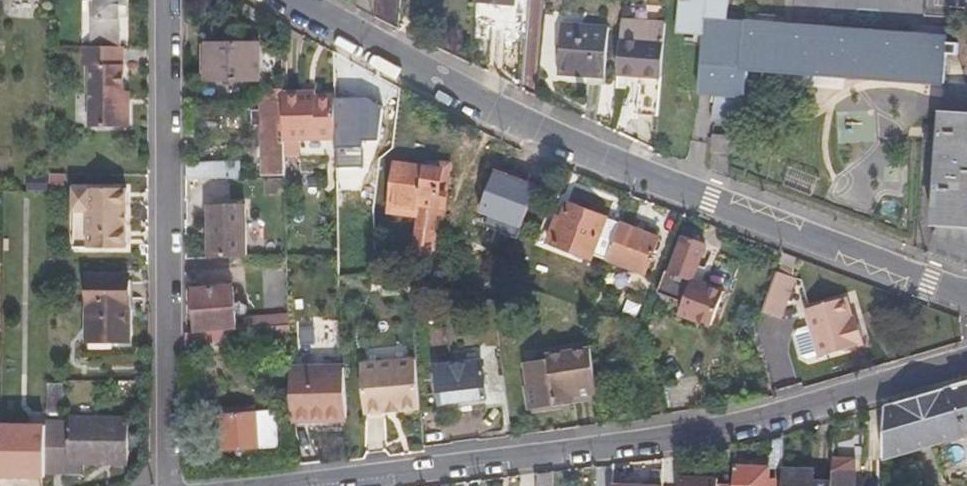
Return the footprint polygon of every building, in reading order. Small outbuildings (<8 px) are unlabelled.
[(124,48),(125,18),(131,18),(131,0),(102,0),(102,1),(99,1),(99,19),(96,19),(96,48),(124,48)] [(377,18),(377,17),(379,0),(358,0),(358,7),(377,18)] [(402,30),(404,0),(379,0),(377,17),(402,30)] [(943,79),(946,30),(743,11),(742,18),(730,18),(707,16),(706,33),(701,33),(701,58),(698,86),(743,92),(747,66),(943,79)] [(625,23),(621,79),(641,80),(638,120),(658,122),(665,26),(625,23)] [(613,31),(569,27),(564,77),(609,80),(613,31)] [(255,46),(209,47),(209,85),(255,84),(255,46)] [(125,90),(124,48),(96,48),(84,48),(84,67),(90,67),(91,126),(131,126),(131,105),(130,90),(125,90)] [(354,103),(354,65),(334,54),(336,100),(337,142),(338,166),(351,166),(349,103),(354,103)] [(285,104),(285,98),(284,93),(265,92),(265,104),(285,104)] [(300,143),(337,142),(336,100),(305,101),(304,97),(285,98),(285,104),(286,144),(300,143)] [(740,115),(740,100),(716,98),(711,122),(740,123),(740,115)] [(286,157),(286,144),(285,104),(265,104),(263,104),(263,139),(268,139),(269,174),(274,174),(274,178),(287,178),(286,157)] [(942,117),(932,225),(966,228),(966,119),(942,117)] [(732,141),(713,139),(711,154),(731,155),(732,141)] [(301,156),(300,143),(286,144),(286,157),(301,156)] [(239,162),(186,162),(187,179),(239,178),(239,162)] [(414,285),(426,287),(429,265),(432,241),(428,240),(428,234),(435,235),(437,212),(447,213),(448,198),(440,197),(442,175),(440,174),(440,172),(440,170),(439,169),(437,168),(434,167),(432,168),(431,169),(429,172),(427,172),(426,176),(396,173),(392,211),(404,213),(402,222),(413,223),(412,234),(419,235),(417,250),(414,285)] [(288,194),(287,178),(274,178),(264,178),(265,195),(288,194)] [(64,192),(64,180),(49,180),(49,192),(64,192)] [(46,198),(47,182),(26,182),(26,197),(46,198)] [(127,190),(76,189),(75,248),(126,249),(127,190)] [(210,205),(210,258),(246,257),(246,205),(210,205)] [(607,265),(621,226),(568,206),(561,222),(555,220),(546,243),(553,246),(552,249),(588,264),(591,258),(607,265)] [(660,241),(621,226),(607,265),(646,279),(660,241)] [(708,245),(687,237),(673,274),(670,272),(662,292),(686,302),(681,316),(715,329),(728,296),(694,283),(708,245)] [(414,285),(417,250),(413,249),(412,257),(403,256),(393,281),(410,284),(414,285)] [(521,285),(526,273),(513,268),(508,279),(521,285)] [(796,278),(777,271),(762,313),(781,320),(796,278)] [(130,279),(90,278),(90,343),(131,344),(130,279)] [(495,300),(500,286),(490,284),(485,297),(495,300)] [(236,286),(195,288),(198,329),(238,327),(236,286)] [(460,303),(462,295),(447,292),(445,291),(444,299),(460,303)] [(852,327),(850,320),(845,300),(806,311),(819,359),(863,346),(857,325),(852,327)] [(291,326),(291,316),(247,318),(247,329),(291,326)] [(247,329),(188,333),(188,354),(234,351),(233,344),(292,340),(291,326),(247,329)] [(505,370),(501,344),(451,350),(453,365),(484,361),(486,372),(505,370)] [(602,400),(594,354),(548,361),(549,367),(530,370),(533,391),(530,391),(534,413),(560,410),(559,407),(578,405),(578,403),(602,400)] [(424,411),(420,360),(365,365),(369,415),(424,411)] [(510,409),(505,370),(486,372),(484,361),(453,365),(437,367),(443,411),(447,411),(460,409),(461,414),(477,412),(476,407),(490,406),(490,411),(510,409)] [(349,422),(347,372),(293,373),(294,407),(294,424),(349,422)] [(64,385),(48,384),(47,415),(63,415),(64,385)] [(949,391),(885,409),(883,461),(966,437),(966,385),(949,391)] [(280,416),(222,419),(224,453),(282,450),(280,416)] [(47,431),(47,473),(83,473),(83,465),(125,465),(125,419),(69,418),(69,423),(47,423),(47,431)] [(1,445),(0,480),(47,481),(47,473),(47,431),(1,431),(1,445)] [(783,467),(785,437),(771,441),(770,471),(783,472),(783,467)] [(856,463),(833,462),(832,485),(855,485),(856,463)] [(770,471),(735,470),(735,485),(769,485),(770,471)] [(783,472),(783,485),(804,485),(800,485),(801,474),(801,473),(783,472)] [(553,473),(536,475),(535,485),(552,485),(553,473)] [(801,474),(800,485),(804,485),(814,485),(814,474),(801,474)]
